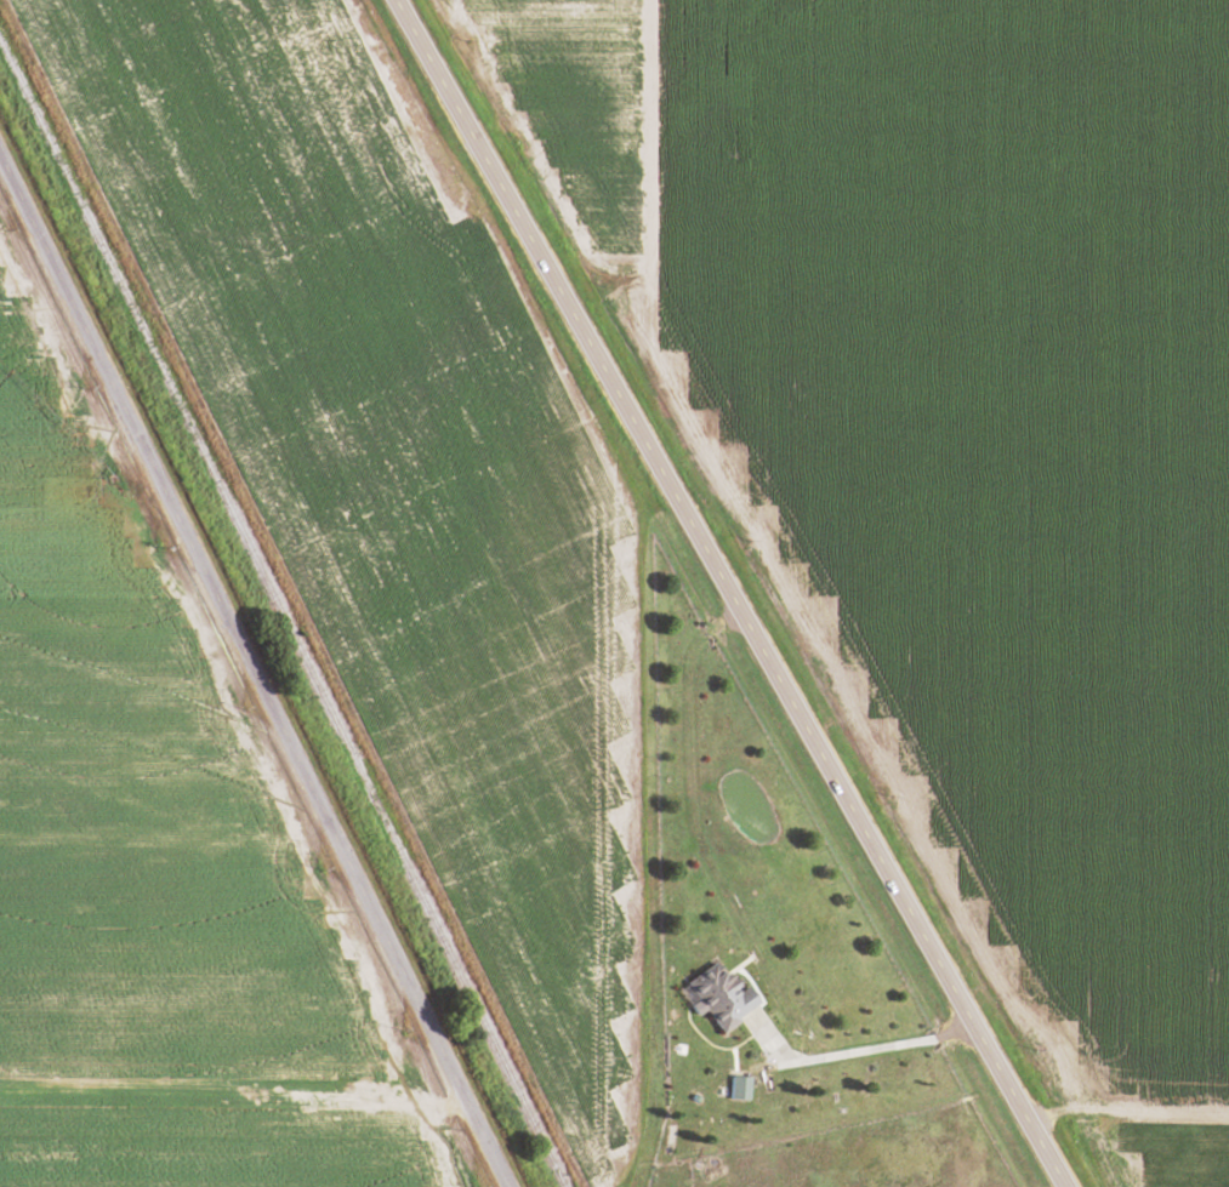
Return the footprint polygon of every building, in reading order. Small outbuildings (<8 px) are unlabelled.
[(485,159),(475,138),(466,143),(476,164),(485,159)] [(688,981),(722,1032),(763,1004),(750,985),(743,990),(722,959),(688,981)] [(751,1077),(732,1077),(732,1100),(751,1100),(751,1077)]
